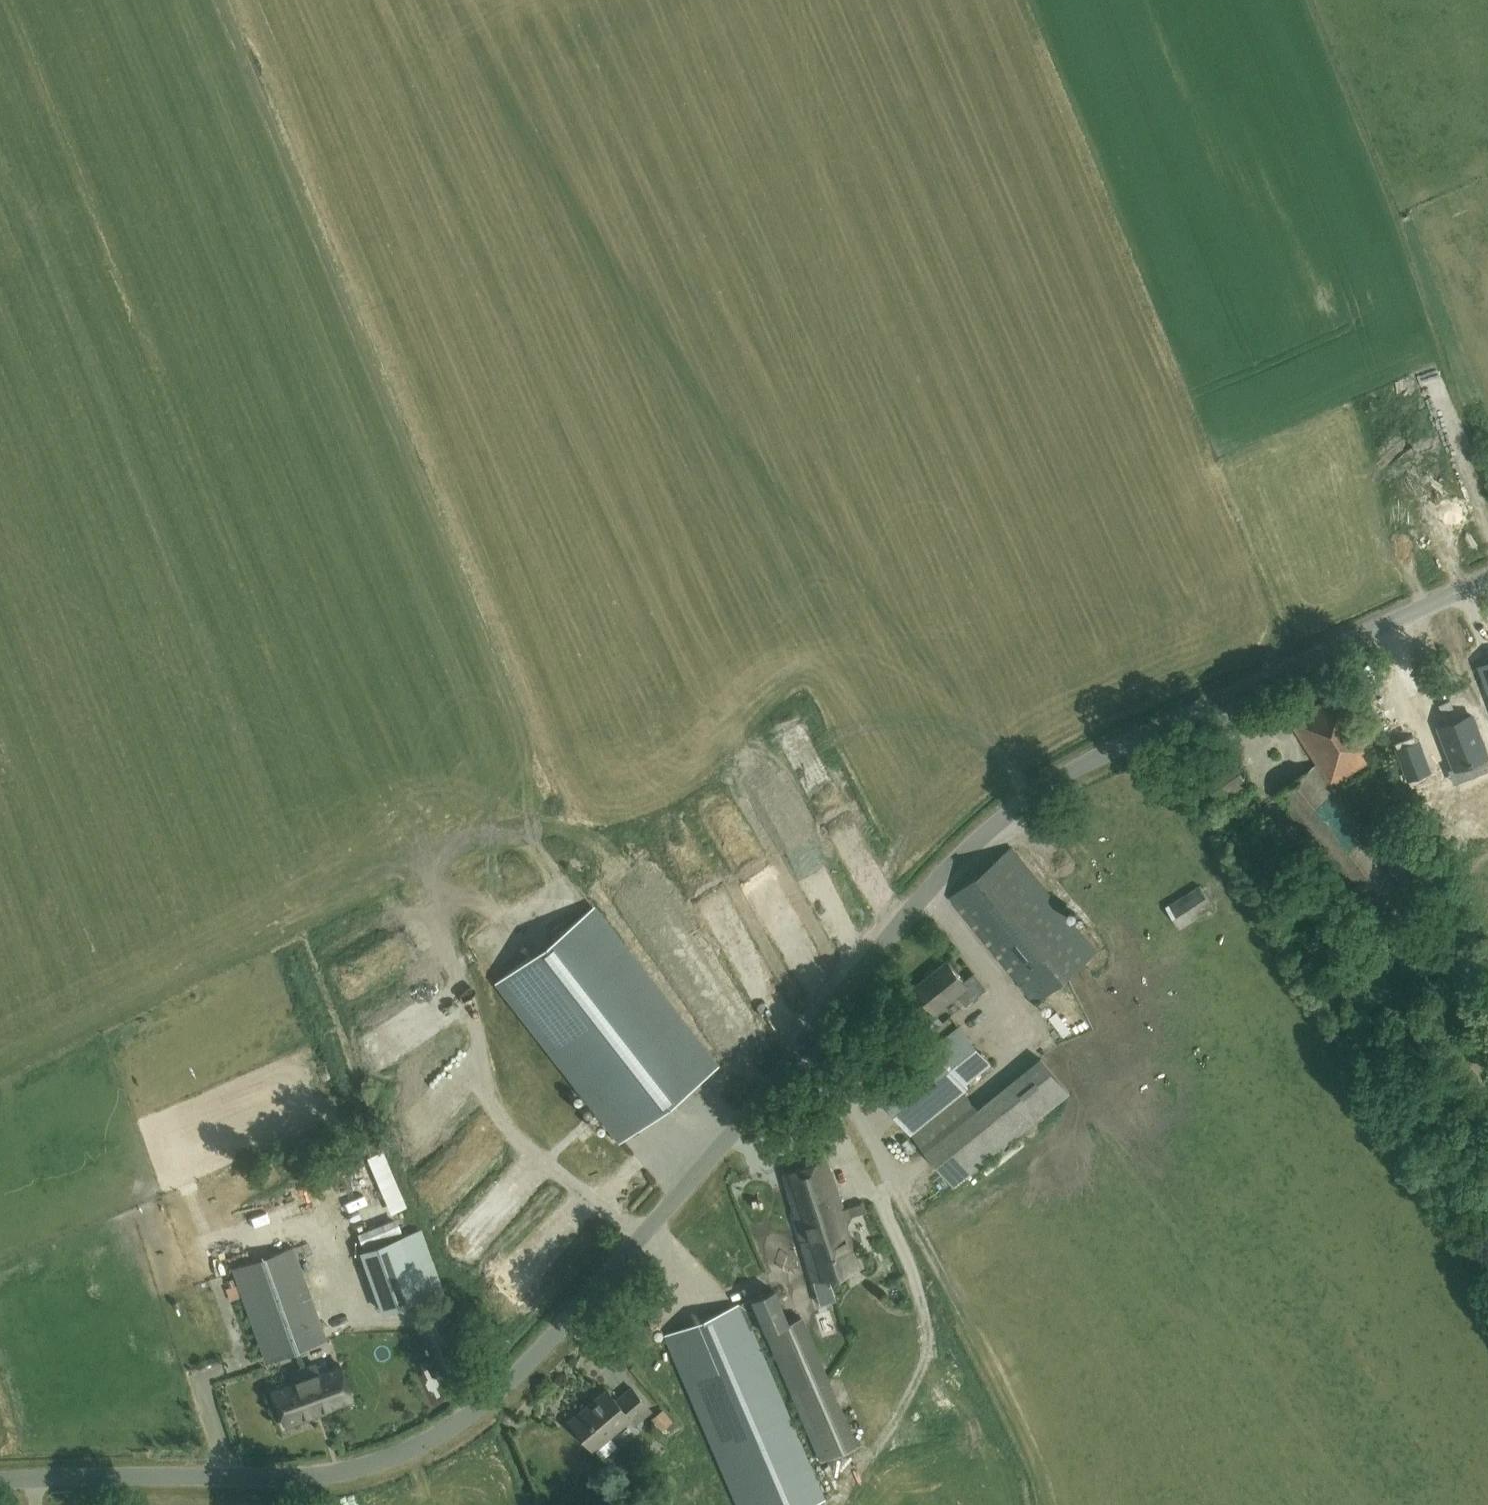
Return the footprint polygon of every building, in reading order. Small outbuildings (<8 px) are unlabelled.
[(1479,667),(1487,690),(1487,664),(1479,667)] [(1370,916),(1412,884),(1386,851),(1383,853),(1330,784),(1366,761),(1356,745),(1369,737),(1349,707),(1337,715),(1329,702),(1292,723),(1317,764),(1276,796),(1370,916)] [(1472,715),(1440,727),(1456,768),(1471,762),(1475,774),(1487,770),(1487,757),(1487,756),(1472,715)] [(1431,770),(1419,739),(1397,748),(1403,764),(1406,763),(1412,778),(1431,770)] [(1221,806),(1249,787),(1232,763),(1204,781),(1221,806)] [(778,817),(792,844),(808,836),(794,809),(778,817)] [(1035,1002),(1097,951),(1012,847),(950,897),(1035,1002)] [(1180,928),(1213,907),(1199,886),(1167,906),(1180,928)] [(497,981),(620,1139),(715,1066),(592,908),(497,981)] [(967,1002),(986,987),(975,973),(966,981),(949,960),(916,987),(936,1011),(959,992),(967,1002)] [(1068,1036),(1079,1028),(1064,1004),(1052,1012),(1068,1036)] [(969,1082),(993,1062),(963,1024),(881,1090),(957,1184),(1070,1092),(1042,1058),(979,1108),(964,1090),(971,1084),(969,1082)] [(859,1266),(845,1219),(841,1208),(842,1207),(831,1169),(828,1170),(825,1161),(782,1175),(786,1186),(783,1187),(813,1281),(859,1266)] [(411,1234),(362,1251),(383,1312),(432,1294),(411,1234)] [(264,1356),(324,1335),(324,1334),(292,1247),(233,1268),(264,1356)] [(665,1336),(737,1504),(813,1504),(824,1500),(751,1329),(762,1324),(821,1462),(856,1447),(801,1317),(788,1322),(774,1290),(665,1336)] [(271,1388),(285,1427),(315,1416),(314,1413),(325,1409),(352,1399),(339,1364),(318,1371),(315,1363),(289,1373),(292,1380),(271,1388)] [(635,1423),(650,1410),(631,1387),(616,1400),(606,1389),(590,1403),(593,1406),(572,1425),(592,1449),(630,1417),(635,1423)] [(664,1410),(651,1420),(660,1431),(673,1421),(664,1410)]
